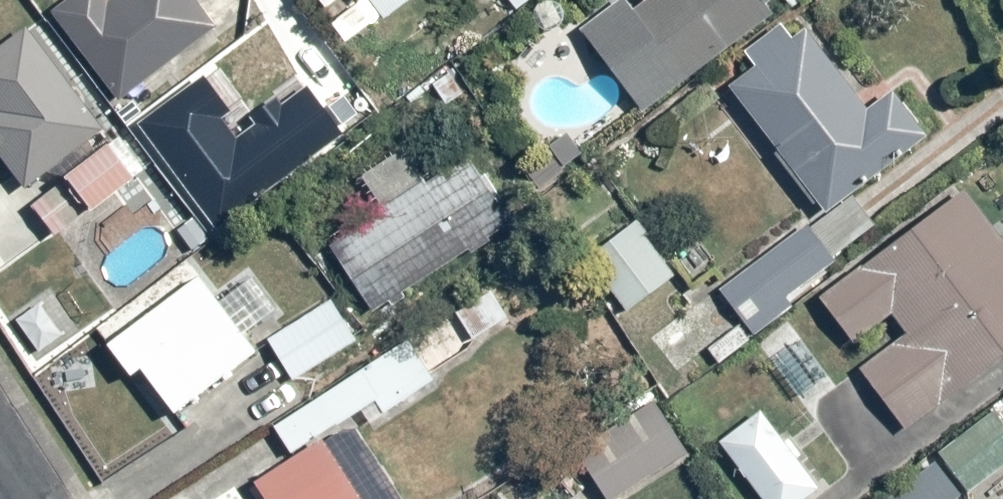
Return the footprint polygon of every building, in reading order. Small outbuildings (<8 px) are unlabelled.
[(192,0),(106,0),(105,0),(62,0),(47,11),(117,104),(215,30),(192,0)] [(608,7),(579,29),(640,109),(762,17),(757,12),(773,0),(618,0),(608,7)] [(865,110),(805,31),(795,39),(781,21),(741,52),(755,70),(730,89),(822,211),(924,135),(891,91),(865,110)] [(25,27),(0,44),(0,154),(27,185),(105,128),(25,27)] [(109,147),(31,205),(54,236),(132,178),(109,147)] [(512,221),(465,149),(324,239),(371,312),(512,221)] [(965,190),(819,295),(851,339),(891,311),(907,334),(858,370),(900,429),(1002,355),(1002,243),(965,190)] [(673,273),(633,221),(586,256),(626,309),(673,273)] [(718,289),(755,336),(795,306),(789,298),(835,264),(804,223),(718,289)] [(256,349),(199,273),(105,345),(125,372),(134,365),(171,414),(256,349)] [(495,285),(455,313),(474,341),(514,314),(495,285)] [(355,338),(329,297),(264,339),(290,379),(355,338)] [(349,418),(375,401),(383,413),(436,379),(407,336),(271,426),(291,456),(250,483),(261,498),(402,498),(349,418)] [(656,402),(580,448),(611,498),(618,498),(689,456),(656,402)] [(759,409),(717,440),(761,498),(798,498),(816,486),(759,409)] [(940,450),(970,491),(1002,467),(1002,425),(993,412),(940,450)] [(961,495),(935,461),(883,498),(955,498),(961,495)]
